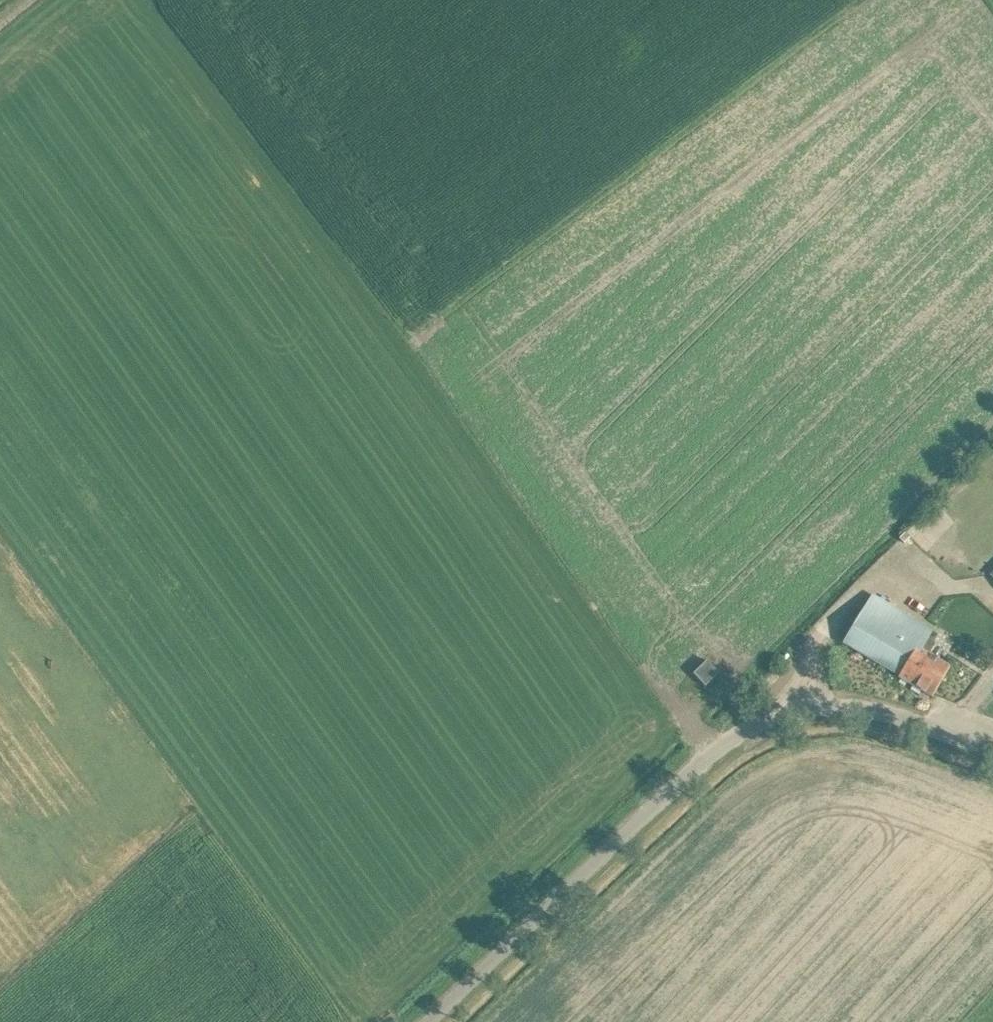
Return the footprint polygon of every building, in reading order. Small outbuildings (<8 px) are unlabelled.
[(853,626),(843,643),(899,676),(898,677),(932,697),(942,680),(950,667),(929,654),(934,647),(934,642),(928,639),(933,631),(921,623),(904,613),(891,605),(872,594),(853,626)] [(719,673),(707,661),(693,674),(705,687),(719,673)]
